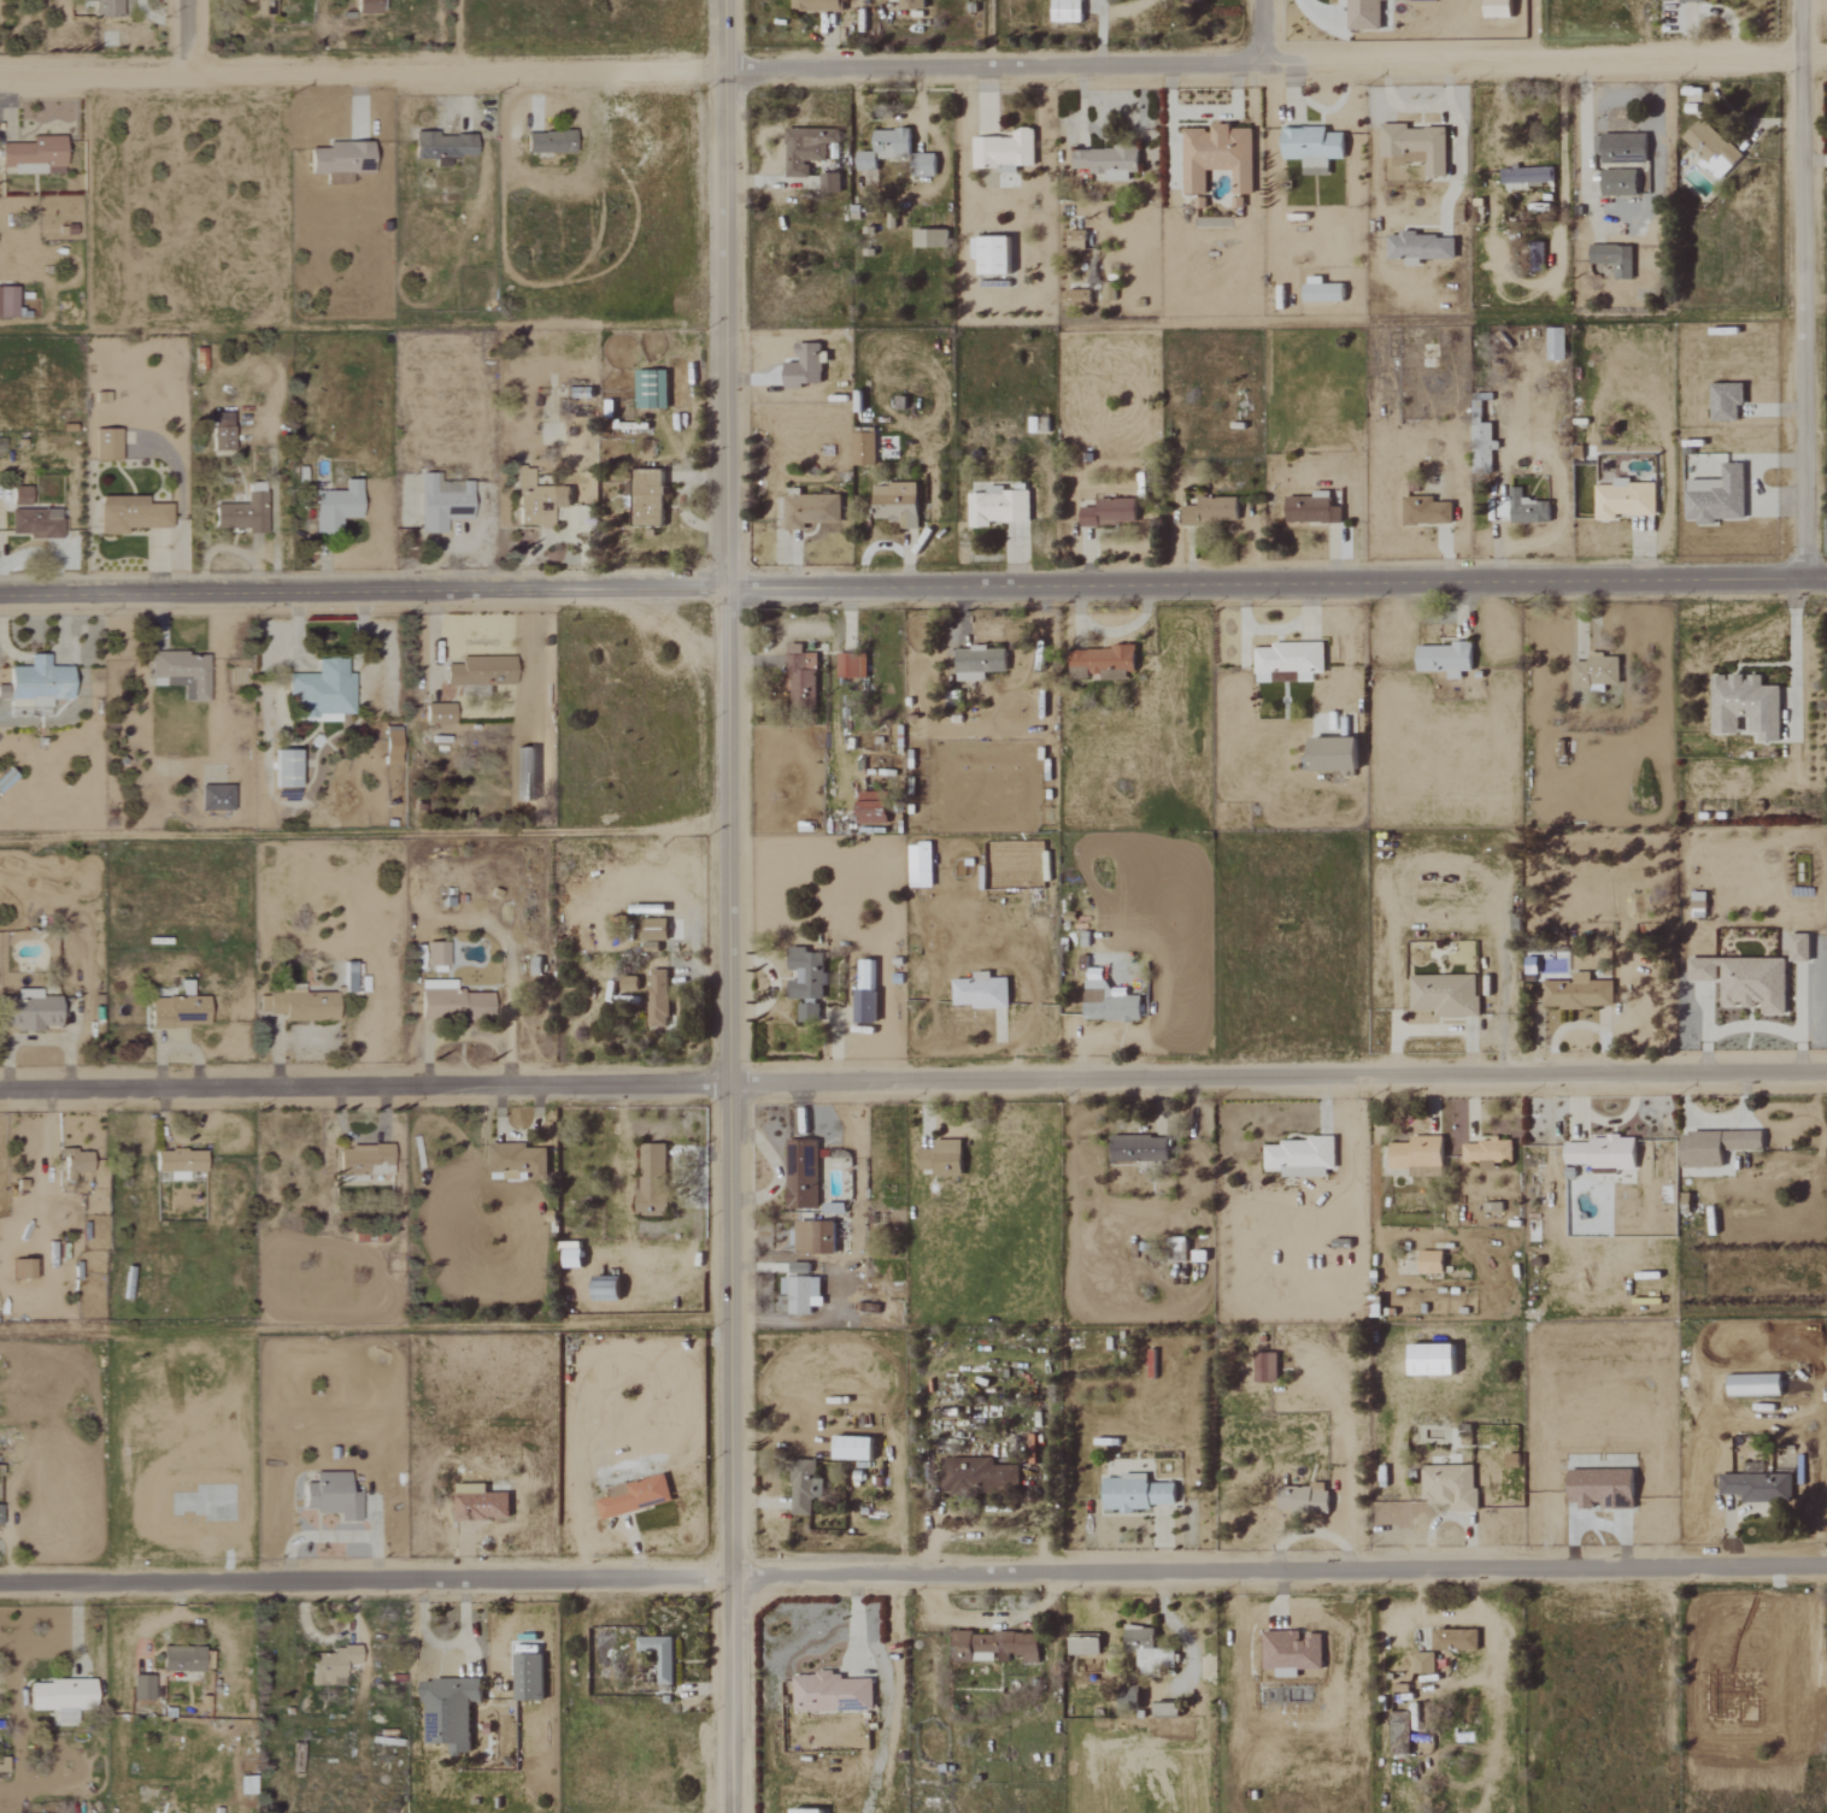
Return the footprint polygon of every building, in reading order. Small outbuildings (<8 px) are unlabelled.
[(120,0),(82,0),(82,3),(91,2),(92,18),(120,17),(120,0)] [(272,0),(244,0),(244,15),(271,16),(272,0)] [(354,14),(381,12),(380,0),(353,0),(354,14)] [(789,11),(838,11),(838,0),(789,0),(789,11)] [(923,9),(923,0),(898,0),(899,10),(923,9)] [(1050,22),(1080,22),(1080,0),(1050,0),(1050,22)] [(1345,30),(1379,30),(1379,0),(1345,0),(1345,30)] [(1482,17),(1509,18),(1509,0),(1483,0),(1482,17)] [(1680,137),(1708,164),(1705,166),(1719,179),(1741,157),(1700,117),(1680,137)] [(1379,157),(1392,157),(1392,164),(1424,164),(1424,177),(1445,177),(1445,128),(1405,128),(1405,124),(1379,124),(1379,157)] [(1182,129),(1182,194),(1205,194),(1204,170),(1230,169),(1231,194),(1251,194),(1250,126),(1210,126),(1210,129),(1182,129)] [(1342,159),(1342,132),(1325,132),(1325,127),(1280,127),(1280,160),(1301,160),(1301,175),(1327,175),(1327,159),(1342,159)] [(972,137),(972,169),(997,169),(997,173),(1015,173),(1015,166),(1033,166),(1032,128),(1012,129),(1012,137),(972,137)] [(909,157),(909,129),(871,129),(871,152),(854,152),(854,171),(874,171),(874,157),(909,157)] [(783,177),(807,178),(807,161),(824,162),(824,143),(835,144),(835,130),(784,130),(783,177)] [(472,135),(436,136),(436,132),(411,132),(412,159),(473,157),(472,135)] [(572,153),(572,132),(524,133),(525,154),(572,153)] [(1645,134),(1594,134),(1595,151),(1600,151),(1600,163),(1646,163),(1645,134)] [(29,137),(29,143),(0,144),(0,166),(9,166),(10,175),(62,174),(61,136),(29,137)] [(370,174),(369,142),(326,143),(326,149),(307,149),(308,175),(324,175),(324,185),(350,184),(349,174),(370,174)] [(1071,149),(1071,169),(1089,169),(1089,175),(1103,174),(1103,181),(1127,181),(1127,172),(1137,172),(1136,147),(1071,149)] [(934,154),(912,153),(912,176),(934,177),(934,154)] [(1550,183),(1550,167),(1499,168),(1500,185),(1550,183)] [(1601,197),(1636,196),(1636,170),(1600,171),(1601,197)] [(838,174),(819,174),(819,191),(838,192),(838,174)] [(912,248),(947,248),(947,230),(912,229),(912,248)] [(1084,247),(1084,231),(1060,230),(1059,246),(1084,247)] [(1453,260),(1454,235),(1397,234),(1397,237),(1387,236),(1386,259),(1453,260)] [(1007,237),(976,237),(976,275),(1007,274),(1007,237)] [(1631,246),(1589,245),(1588,264),(1613,265),(1613,277),(1630,277),(1631,246)] [(1342,301),(1341,283),(1321,284),(1321,277),(1303,277),(1303,302),(1342,301)] [(1114,284),(1104,283),(1102,300),(1112,301),(1114,284)] [(14,317),(14,288),(0,287),(0,317),(14,317)] [(1089,290),(1067,289),(1067,305),(1089,305),(1089,290)] [(1563,328),(1546,328),(1547,361),(1564,360),(1563,328)] [(783,362),(782,388),(801,388),(801,384),(820,384),(820,362),(825,362),(826,352),(819,352),(819,343),(795,343),(795,363),(783,362)] [(665,369),(634,370),(635,409),(666,408),(665,369)] [(1742,384),(1709,384),(1710,422),(1737,421),(1737,406),(1743,406),(1742,384)] [(1473,395),(1473,470),(1491,470),(1491,450),(1497,450),(1497,441),(1491,441),(1491,424),(1480,424),(1481,400),(1488,400),(1488,395),(1473,395)] [(229,412),(209,413),(210,451),(230,451),(229,412)] [(118,461),(118,430),(95,430),(95,461),(118,461)] [(874,433),(852,433),(851,466),(873,466),(874,433)] [(1721,480),(1684,480),(1684,520),(1694,520),(1694,525),(1714,525),(1714,519),(1743,519),(1743,464),(1721,464),(1721,480)] [(517,527),(550,526),(550,508),(568,507),(568,486),(532,487),(531,470),(516,470),(517,527)] [(661,527),(662,470),(633,470),(632,526),(661,527)] [(469,521),(469,482),(436,482),(436,474),(419,474),(418,534),(443,534),(443,521),(469,521)] [(341,491),(312,492),(312,534),(339,534),(339,519),(358,518),(357,480),(341,480),(341,491)] [(1655,515),(1655,482),(1612,481),(1612,485),(1594,485),(1594,521),(1614,521),(1615,515),(1655,515)] [(916,529),(915,484),(871,485),(872,518),(900,518),(900,529),(916,529)] [(9,505),(27,506),(28,487),(10,486),(9,505)] [(839,523),(839,494),(799,495),(799,488),(782,489),(783,530),(803,530),(803,524),(839,523)] [(967,494),(968,527),(988,527),(988,523),(1028,522),(1028,488),(986,489),(986,493),(967,494)] [(1548,500),(1521,500),(1521,488),(1508,488),(1509,524),(1549,523),(1548,500)] [(1339,524),(1340,507),(1329,507),(1329,492),(1311,491),(1311,497),(1285,497),(1284,522),(1339,524)] [(264,494),(245,493),(245,505),(212,504),(212,530),(264,531),(264,494)] [(169,529),(169,504),(145,504),(145,497),(97,497),(97,535),(125,535),(125,529),(169,529)] [(1451,524),(1451,503),(1432,503),(1432,497),(1402,497),(1402,525),(1451,524)] [(1181,524),(1236,523),(1236,498),(1197,498),(1197,506),(1181,506),(1181,524)] [(1133,499),(1095,499),(1095,507),(1078,507),(1078,525),(1134,525),(1133,499)] [(9,538),(59,537),(58,509),(9,510),(9,538)] [(1323,642),(1270,643),(1270,648),(1253,648),(1253,683),(1312,682),(1312,674),(1323,673),(1323,642)] [(813,653),(800,654),(800,644),(785,644),(787,700),(801,699),(801,690),(814,689),(813,653)] [(1470,671),(1469,644),(1414,645),(1415,672),(1446,671),(1446,679),(1460,679),(1460,672),(1470,671)] [(955,682),(984,681),(983,672),(1004,672),(1004,647),(954,649),(955,682)] [(1133,648),(1068,648),(1068,679),(1087,679),(1087,674),(1100,675),(1100,680),(1125,680),(1125,672),(1133,672),(1133,648)] [(206,702),(206,655),(149,654),(149,687),(181,687),(181,702),(206,702)] [(864,654),(834,655),(835,678),(865,677),(864,654)] [(68,700),(69,667),(46,667),(46,655),(26,655),(26,667),(6,667),(6,699),(29,699),(29,708),(49,708),(49,699),(68,700)] [(1618,655),(1587,655),(1587,662),(1571,662),(1571,690),(1603,690),(1603,685),(1617,685),(1618,655)] [(460,657),(460,665),(443,666),(444,686),(513,685),(512,656),(460,657)] [(352,715),(350,674),(342,674),(341,658),(312,660),(313,675),(286,676),(287,708),(299,707),(300,722),(339,721),(338,715),(352,715)] [(1779,742),(1779,686),(1761,686),(1761,676),(1744,676),(1744,675),(1710,675),(1711,735),(1737,735),(1737,717),(1748,717),(1748,735),(1759,735),(1759,742),(1779,742)] [(452,706),(424,704),(423,721),(452,722),(452,706)] [(397,766),(398,728),(382,728),(381,765),(397,766)] [(1354,739),(1306,740),(1307,773),(1354,771),(1354,739)] [(272,789),(296,788),(295,751),(271,751),(272,789)] [(231,811),(231,786),(199,786),(198,811),(231,811)] [(885,792),(855,793),(857,825),(886,824),(885,792)] [(1690,908),(1704,908),(1704,892),(1691,891),(1690,908)] [(665,918),(639,919),(640,951),(657,951),(657,940),(665,940),(665,918)] [(1808,961),(1809,933),(1788,933),(1788,961),(1808,961)] [(445,966),(446,942),(425,942),(424,965),(445,966)] [(823,952),(804,952),(805,947),(786,947),(786,970),(795,970),(795,980),(785,980),(785,1000),(797,1000),(796,1020),(817,1021),(817,999),(822,999),(823,952)] [(1687,957),(1686,981),(1718,981),(1718,1005),(1741,1005),(1760,1005),(1760,1014),(1784,1014),(1784,958),(1687,957)] [(873,959),(858,958),(857,989),(873,989),(873,959)] [(342,992),(352,992),(351,963),(341,964),(342,992)] [(1083,1019),(1139,1020),(1139,995),(1125,995),(1125,988),(1103,987),(1103,968),(1084,968),(1083,1019)] [(666,1026),(667,970),(649,969),(649,986),(646,986),(645,1026),(666,1026)] [(950,979),(951,1005),(970,1004),(970,1008),(1008,1007),(1006,977),(989,978),(989,971),(972,971),(972,978),(950,979)] [(1612,1006),(1611,980),(1589,980),(1589,973),(1570,973),(1570,980),(1540,980),(1540,1007),(1612,1006)] [(1409,974),(1408,1010),(1434,1010),(1434,1016),(1476,1016),(1476,976),(1409,974)] [(635,990),(635,976),(619,976),(618,990),(635,990)] [(14,989),(14,1002),(0,1003),(0,1027),(15,1026),(15,1029),(57,1029),(56,997),(38,997),(38,989),(14,989)] [(874,990),(853,991),(853,1021),(874,1021),(874,990)] [(488,992),(418,991),(418,1016),(488,1017),(488,992)] [(281,1020),(334,1021),(335,994),(258,992),(257,1012),(282,1013),(281,1020)] [(148,998),(148,1028),(205,1027),(204,997),(148,998)] [(1761,1131),(1679,1132),(1680,1167),(1720,1167),(1720,1150),(1761,1150),(1761,1131)] [(1441,1176),(1440,1135),(1409,1136),(1409,1143),(1388,1143),(1389,1169),(1409,1168),(1409,1177),(1441,1176)] [(1165,1162),(1166,1137),(1110,1136),(1109,1160),(1165,1162)] [(1634,1166),(1633,1136),(1589,1136),(1589,1141),(1563,1141),(1563,1167),(1634,1166)] [(1262,1145),(1263,1169),(1280,1169),(1280,1177),(1325,1176),(1325,1168),(1333,1168),(1333,1138),(1277,1139),(1277,1145),(1262,1145)] [(960,1176),(960,1140),(932,1139),(932,1149),(917,1149),(917,1170),(932,1170),(932,1176),(960,1176)] [(785,1140),(786,1209),(816,1209),(815,1140),(785,1140)] [(1461,1140),(1462,1162),(1478,1162),(1478,1168),(1494,1168),(1494,1160),(1511,1160),(1511,1140),(1461,1140)] [(665,1144),(637,1143),(636,1215),(664,1215),(665,1144)] [(389,1145),(336,1147),(337,1176),(390,1174),(389,1145)] [(489,1145),(488,1178),(531,1179),(545,1179),(545,1146),(489,1145)] [(168,1180),(185,1180),(185,1172),(202,1171),(202,1150),(153,1151),(154,1172),(167,1171),(168,1180)] [(63,1161),(62,1174),(88,1175),(89,1152),(68,1151),(68,1161),(63,1161)] [(833,1253),(833,1221),(794,1222),(795,1253),(833,1253)] [(579,1266),(579,1248),(560,1249),(561,1267),(579,1266)] [(1441,1274),(1441,1251),(1417,1251),(1417,1273),(1441,1274)] [(11,1260),(10,1277),(24,1278),(25,1260),(11,1260)] [(590,1277),(592,1301),(617,1300),(616,1275),(590,1277)] [(818,1297),(818,1277),(780,1277),(780,1294),(788,1294),(788,1314),(810,1314),(810,1297),(818,1297)] [(1407,1375),(1451,1375),(1452,1344),(1407,1344),(1407,1375)] [(1276,1382),(1275,1361),(1253,1361),(1253,1382),(1276,1382)] [(869,1460),(870,1437),(832,1436),(831,1459),(869,1460)] [(991,1458),(938,1459),(939,1492),(1018,1491),(1018,1464),(991,1465),(991,1458)] [(1475,1511),(1474,1465),(1420,1466),(1421,1501),(1449,1501),(1450,1512),(1475,1511)] [(1631,1509),(1631,1469),(1567,1469),(1567,1501),(1577,1501),(1577,1509),(1595,1509),(1631,1509)] [(301,1511),(338,1512),(337,1521),(358,1522),(359,1493),(346,1492),(346,1473),(312,1472),(312,1484),(301,1483),(301,1511)] [(594,1500),(599,1520),(670,1501),(663,1473),(608,1487),(610,1496),(594,1500)] [(810,1515),(810,1498),(820,1498),(821,1480),(808,1479),(809,1473),(791,1473),(790,1514),(810,1515)] [(1719,1474),(1718,1495),(1740,1495),(1740,1502),(1791,1502),(1791,1474),(1719,1474)] [(1173,1483),(1145,1483),(1145,1477),(1101,1477),(1101,1509),(1118,1509),(1118,1511),(1149,1511),(1149,1504),(1174,1504),(1173,1483)] [(1326,1512),(1326,1483),(1310,1484),(1310,1487),(1276,1488),(1276,1512),(1326,1512)] [(454,1520),(508,1520),(507,1494),(483,1494),(483,1484),(454,1484),(454,1520)] [(1431,1650),(1476,1651),(1477,1630),(1431,1628),(1431,1650)] [(1172,1650),(1152,1649),(1153,1630),(1124,1629),(1123,1646),(1136,1646),(1136,1674),(1158,1674),(1158,1666),(1172,1666),(1172,1650)] [(1321,1669),(1321,1635),(1299,1635),(1299,1631),(1261,1631),(1262,1669),(1274,1669),(1274,1677),(1297,1677),(1297,1669),(1321,1669)] [(1037,1663),(1037,1633),(950,1633),(950,1661),(1007,1662),(1007,1654),(1021,1654),(1021,1663),(1037,1663)] [(671,1684),(670,1636),(635,1637),(635,1652),(655,1652),(656,1685),(671,1684)] [(1098,1638),(1067,1638),(1067,1655),(1098,1655),(1098,1638)] [(307,1686),(342,1686),(342,1665),(357,1665),(357,1646),(329,1646),(329,1655),(308,1654),(307,1686)] [(159,1671),(209,1672),(209,1649),(160,1647),(159,1671)] [(1433,1673),(1433,1653),(1413,1652),(1413,1673),(1433,1673)] [(541,1701),(541,1655),(513,1654),(512,1700),(541,1701)] [(791,1674),(792,1713),(872,1710),(871,1678),(840,1679),(840,1672),(791,1674)] [(131,1701),(151,1701),(152,1676),(131,1676),(131,1701)] [(468,1702),(479,1702),(479,1679),(421,1679),(422,1744),(450,1744),(450,1753),(468,1752),(468,1702)] [(26,1710),(53,1710),(53,1722),(76,1723),(77,1705),(90,1705),(91,1681),(26,1680),(26,1710)] [(1177,1715),(1177,1703),(1152,1703),(1152,1715),(1177,1715)] [(1409,1712),(1392,1712),(1391,1754),(1409,1754),(1409,1712)] [(253,1794),(252,1777),(237,1777),(237,1795),(253,1794)]
